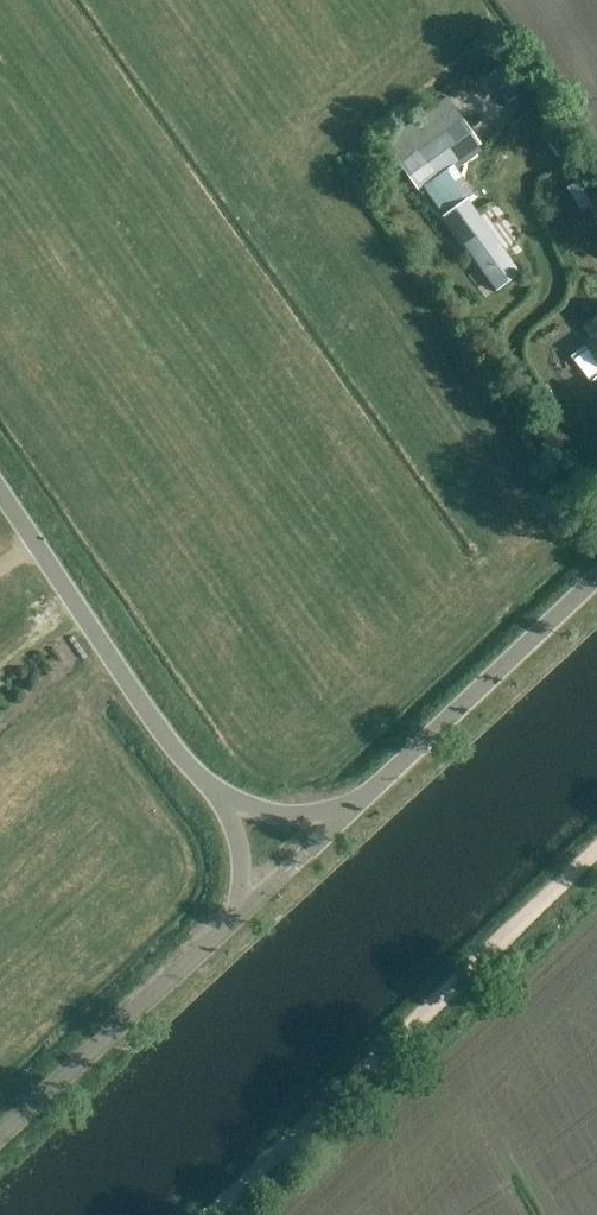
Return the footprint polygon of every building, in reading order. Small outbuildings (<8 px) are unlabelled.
[(505,63),(487,75),(507,103),(525,90),(505,63)] [(410,157),(448,210),(467,197),(470,200),(476,196),(453,164),(480,146),(461,120),(410,157)] [(508,256),(470,200),(467,197),(448,210),(441,214),(483,274),(508,256)] [(586,326),(594,338),(585,345),(596,361),(596,318),(586,326)] [(588,504),(596,498),(587,487),(580,493),(588,504)]
